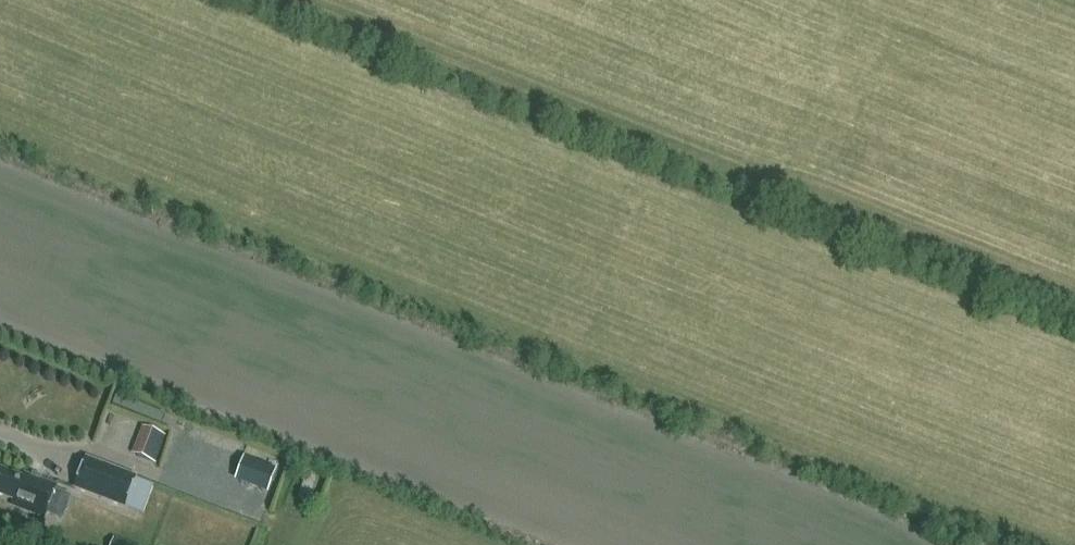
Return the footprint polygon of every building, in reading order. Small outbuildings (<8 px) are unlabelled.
[(138,454),(163,460),(170,431),(145,425),(138,454)] [(124,507),(135,477),(87,458),(75,488),(124,507)] [(13,506),(43,517),(56,485),(25,473),(23,478),(2,470),(0,477),(0,495),(15,501),(13,506)]
